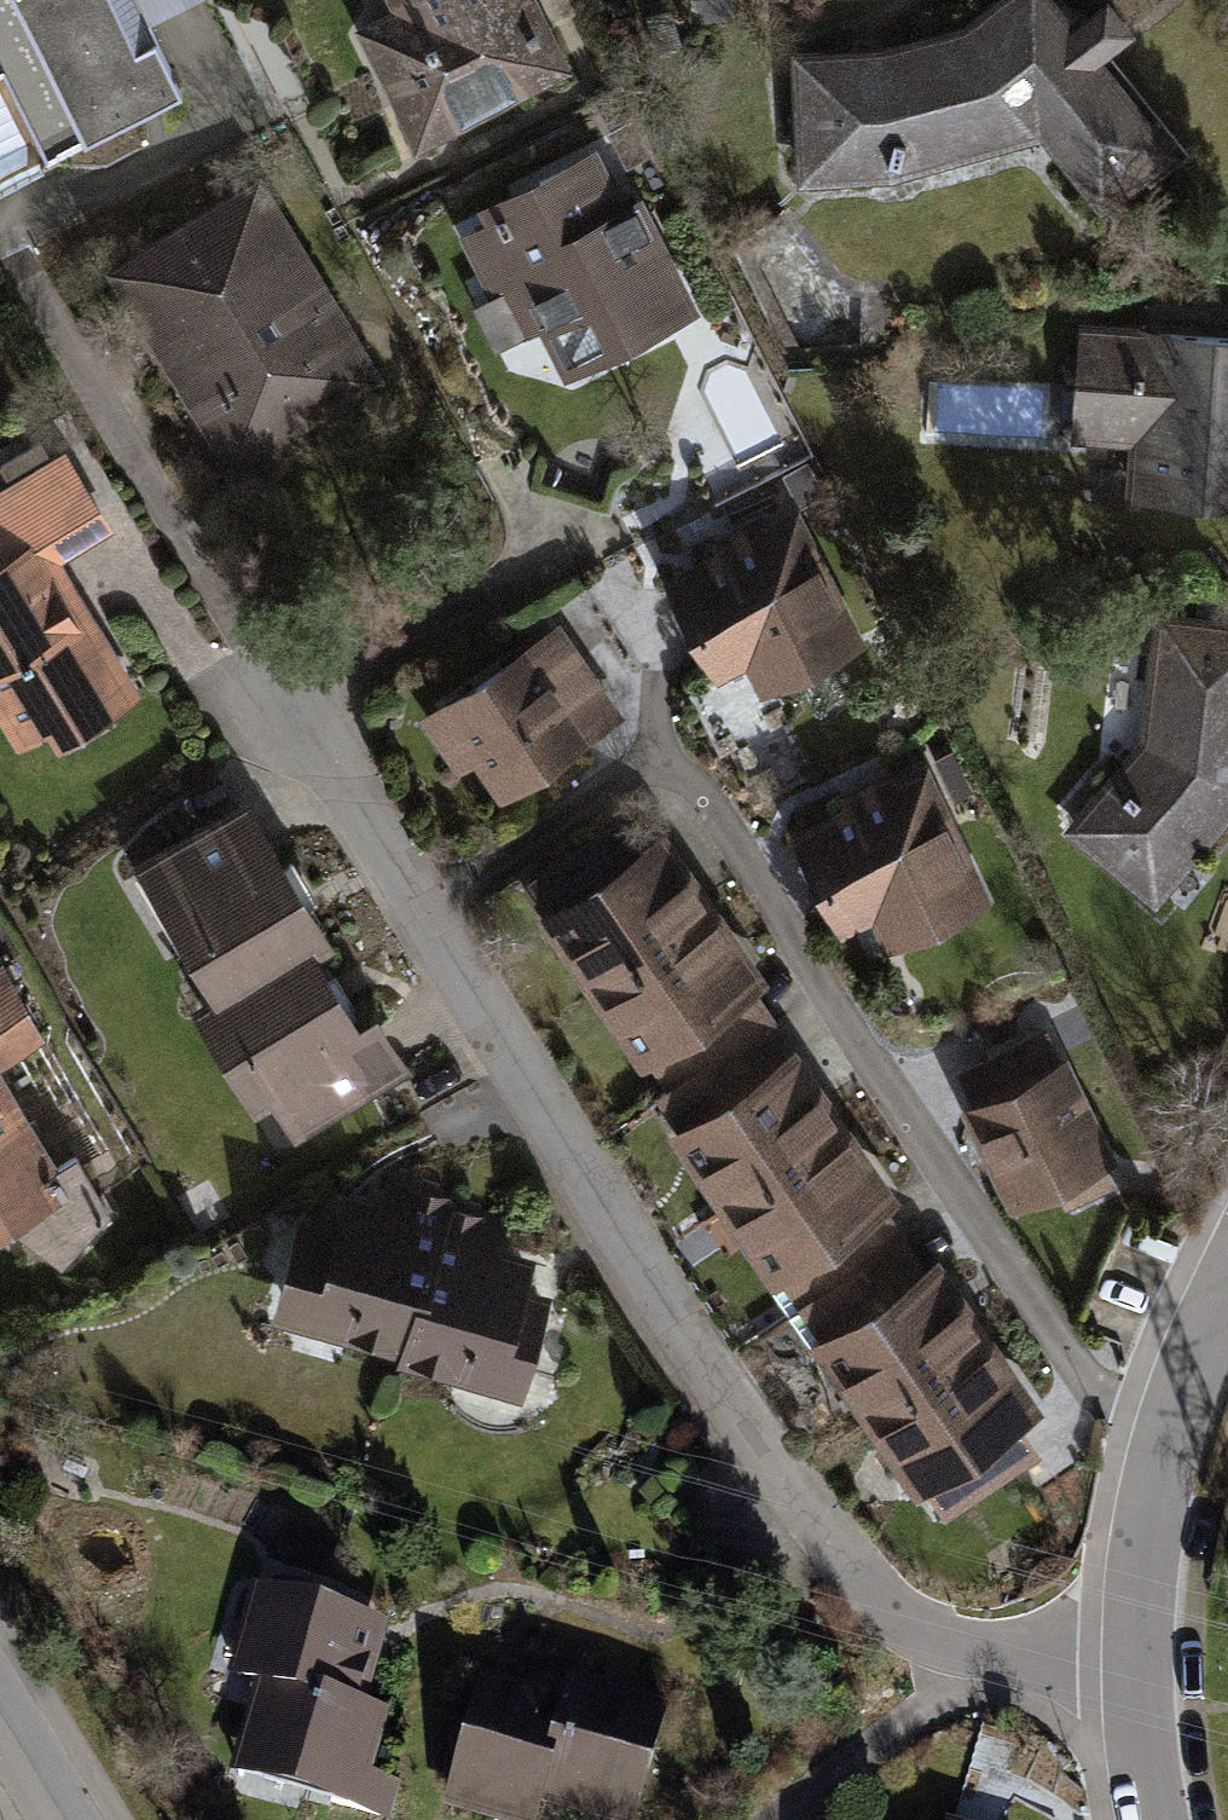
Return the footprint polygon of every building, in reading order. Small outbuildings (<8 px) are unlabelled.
[(5,76),(48,166),(186,99),(152,27),(208,0),(0,0),(0,78),(5,76)] [(393,13),(357,31),(419,153),(576,75),(538,0),(387,0),(393,13)] [(693,24),(736,22),(735,0),(692,0),(693,24)] [(790,56),(795,191),(892,186),(1041,144),(1109,222),(1189,155),(1107,59),(1136,36),(1104,1),(1076,23),(1057,0),(996,0),(965,25),(878,50),(790,56)] [(647,117),(611,133),(627,168),(663,152),(647,117)] [(488,226),(460,240),(514,348),(541,335),(565,384),(702,315),(645,201),(628,210),(599,152),(480,211),(488,226)] [(263,181),(109,275),(234,478),(388,384),(263,181)] [(1080,316),(1072,438),(1134,442),(1131,488),(1227,494),(1227,325),(1080,316)] [(66,446),(0,485),(0,723),(19,754),(52,734),(61,750),(146,700),(65,565),(119,533),(66,446)] [(800,498),(661,566),(714,676),(746,660),(760,689),(867,636),(800,498)] [(1154,606),(1141,733),(1062,826),(1156,905),(1227,819),(1227,614),(1154,606)] [(559,616),(418,713),(456,769),(471,758),(498,798),(624,712),(559,616)] [(841,796),(790,820),(840,931),(874,915),(885,941),(988,894),(926,758),(894,773),(891,765),(838,789),(841,796)] [(250,787),(133,858),(209,984),(191,995),(259,1107),(278,1096),(301,1134),(419,1063),(383,1004),(365,1015),(323,947),(341,937),(250,787)] [(1025,1423),(1046,1408),(937,1248),(926,1256),(891,1205),(903,1197),(797,1040),(784,1049),(769,1026),(781,1018),(759,986),(770,979),(664,823),(649,833),(631,807),(529,876),(547,903),(534,912),(639,1068),(649,1061),(664,1083),(652,1091),(675,1124),(666,1130),(770,1283),(781,1275),(822,1335),(811,1342),(915,1495),(926,1487),(947,1517),(1044,1451),(1025,1423)] [(6,952),(0,956),(0,1229),(10,1223),(66,1190),(54,1169),(64,1162),(2,1057),(51,1027),(6,952)] [(972,1098),(960,1104),(1008,1207),(1056,1185),(1065,1204),(1117,1180),(1109,1162),(1118,1158),(1069,1051),(1063,1053),(1051,1027),(959,1069),(972,1098)] [(81,1153),(64,1162),(54,1169),(66,1190),(10,1223),(66,1264),(114,1211),(81,1153)] [(337,1222),(297,1211),(267,1318),(397,1353),(394,1363),(523,1399),(554,1288),(529,1281),(538,1251),(503,1241),(511,1215),(452,1199),(454,1192),(391,1175),(383,1201),(345,1191),(337,1222)] [(386,1622),(251,1581),(223,1673),(257,1683),(230,1772),(390,1819),(402,1780),(370,1771),(388,1710),(362,1702),(386,1622)] [(480,1672),(442,1807),(487,1819),(535,1819),(540,1804),(596,1819),(636,1819),(670,1699),(568,1671),(561,1694),(480,1672)]
